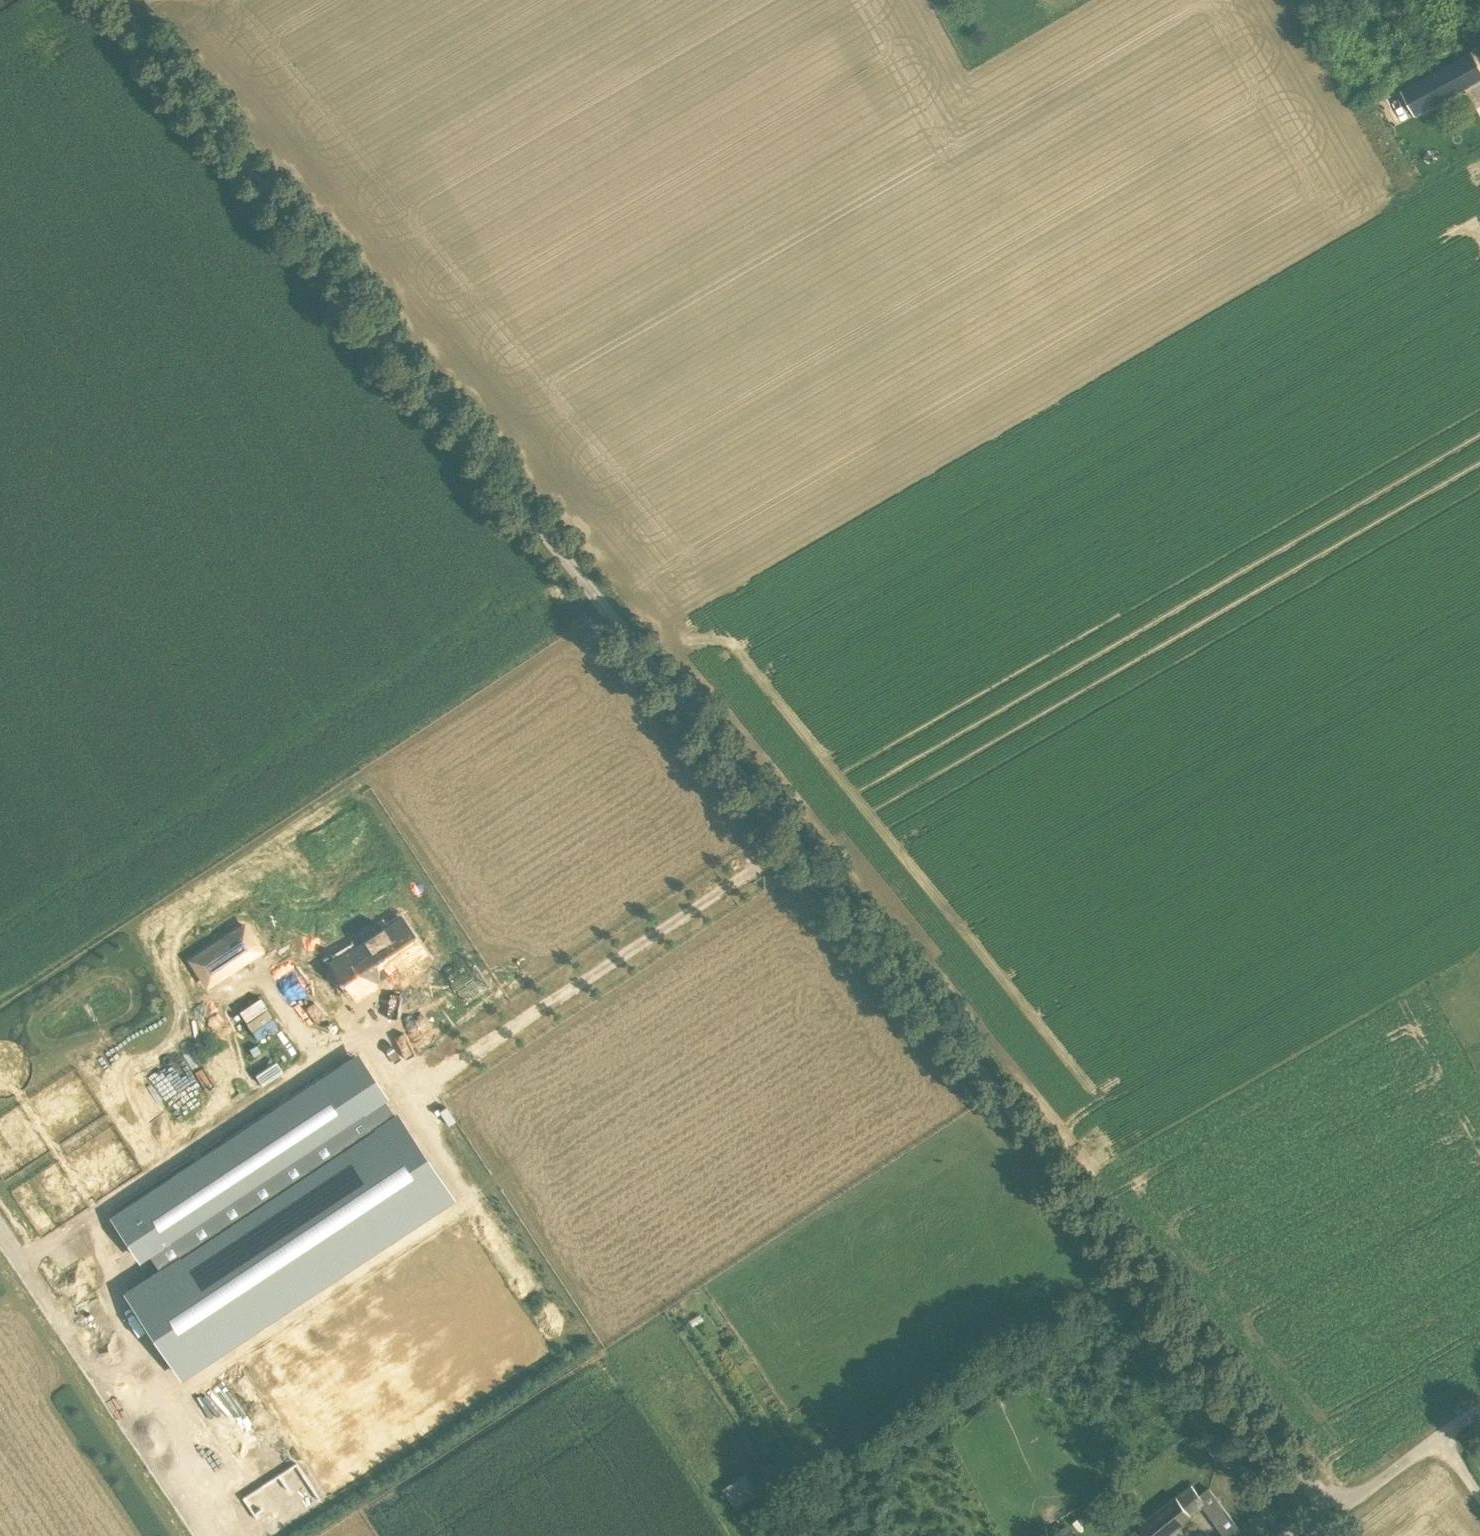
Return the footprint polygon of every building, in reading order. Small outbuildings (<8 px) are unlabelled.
[(1465,88),(1450,62),(1401,89),(1415,116),(1465,88)] [(399,929),(380,941),(383,948),(381,949),(385,956),(388,954),(395,966),(402,961),(408,970),(423,960),(421,958),(431,951),(433,953),(453,940),(448,933),(452,931),(434,905),(419,915),(416,911),(396,924),(399,929)] [(216,1359),(484,1181),(427,1097),(420,1101),(410,1086),(417,1081),(392,1042),(149,1203),(175,1242),(181,1237),(192,1253),(160,1274),(216,1359)] [(744,1471),(721,1487),(737,1509),(760,1493),(744,1471)] [(1169,1533),(1205,1504),(1230,1535),(1240,1527),(1208,1489),(1200,1496),(1191,1484),(1127,1535),(1171,1535),(1169,1533)]
